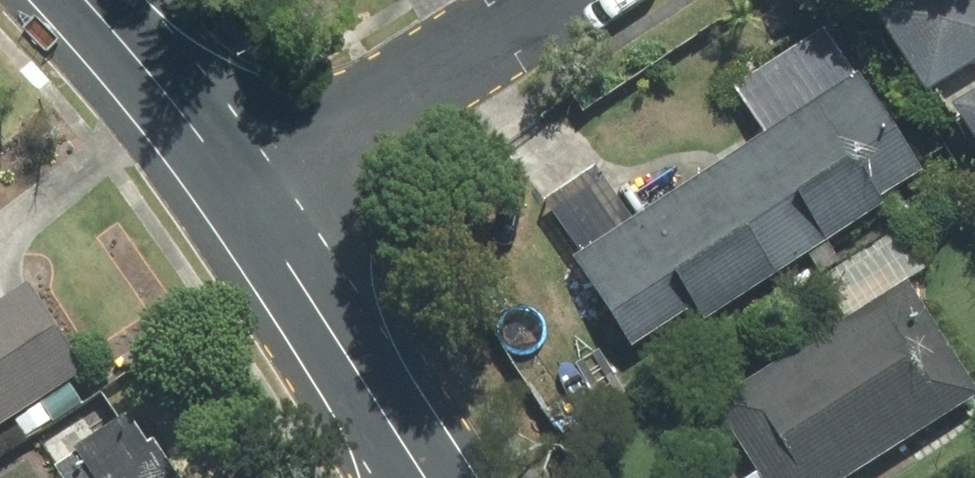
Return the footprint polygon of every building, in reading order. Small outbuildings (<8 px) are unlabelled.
[(856,18),(912,99),(974,56),(974,1),(974,0),(883,0),(856,18)] [(722,92),(752,136),(563,266),(623,352),(681,312),(692,328),(912,176),(811,30),(722,92)] [(936,111),(974,175),(974,87),(936,111)] [(919,268),(892,228),(811,284),(838,324),(896,283),(919,268)] [(896,283),(838,324),(703,417),(742,473),(735,477),(849,477),(972,393),(896,283)] [(84,377),(27,290),(0,307),(0,431),(84,377)] [(136,421),(64,464),(72,477),(171,477),(136,421)]
